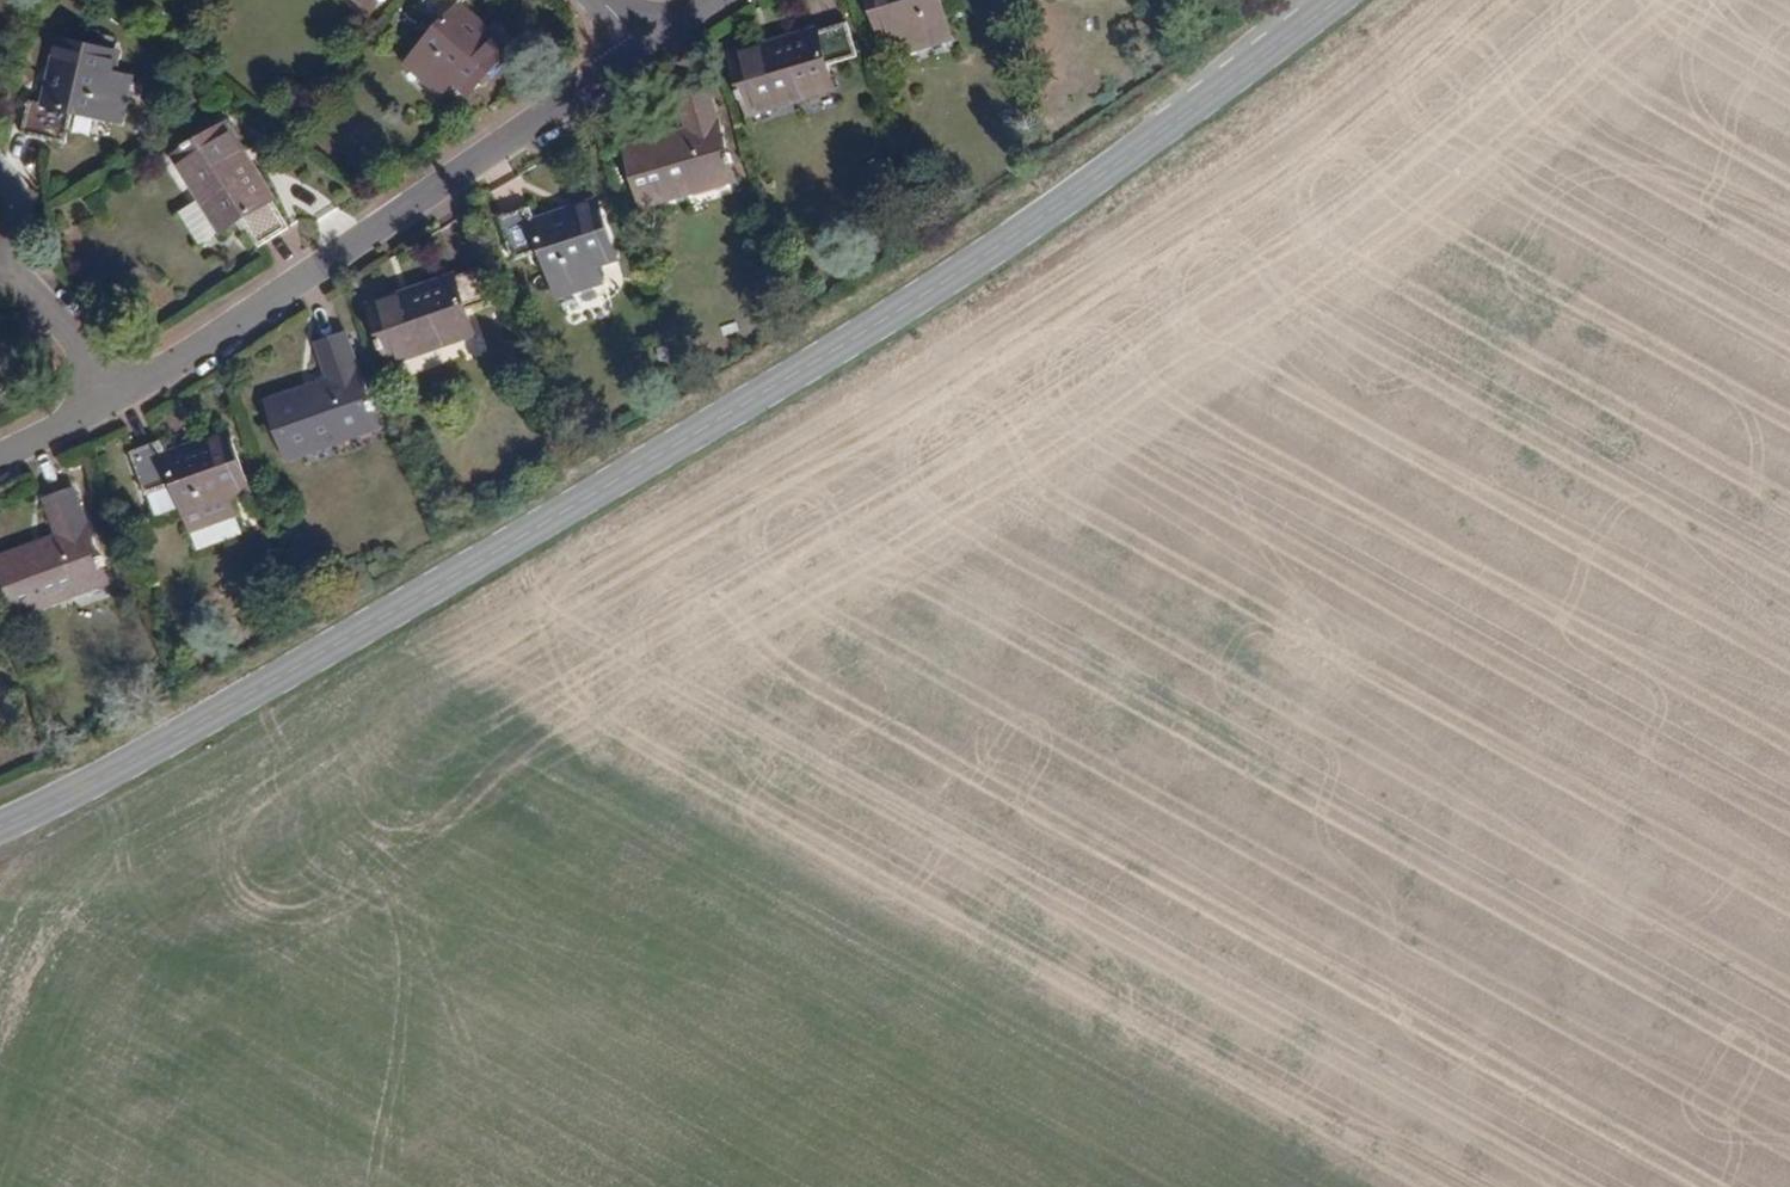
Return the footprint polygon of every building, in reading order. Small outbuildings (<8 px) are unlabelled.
[(421,2),(443,25),(410,59),(444,92),(455,80),(469,93),(510,49),(462,4),(466,0),(423,0),(421,2)] [(886,44),(904,39),(910,56),(954,42),(941,0),(872,0),(886,44)] [(836,68),(828,36),(796,46),(794,40),(734,57),(747,112),(773,105),(774,110),(811,100),(806,77),(836,68)] [(108,55),(51,44),(38,107),(30,106),(24,133),(64,141),(70,110),(116,118),(125,76),(105,72),(108,55)] [(734,177),(708,88),(678,96),(688,134),(627,152),(643,210),(688,199),(686,191),(734,177)] [(269,194),(224,118),(179,146),(202,188),(198,191),(218,224),(238,213),(254,241),(283,225),(265,197),(269,194)] [(613,262),(594,204),(532,224),(527,211),(498,220),(511,263),(541,255),(556,299),(599,286),(594,267),(613,262)] [(498,304),(487,272),(459,282),(457,280),(373,308),(390,360),(437,343),(439,349),(474,338),(467,314),(498,304)] [(374,422),(344,338),(318,347),(329,383),(269,405),(289,461),(330,448),(327,439),(374,422)] [(228,502),(249,495),(228,438),(166,459),(160,446),(129,456),(144,497),(176,486),(193,532),(234,519),(228,502)] [(72,493),(44,502),(55,537),(0,556),(0,572),(16,617),(56,602),(54,595),(102,577),(72,493)]
